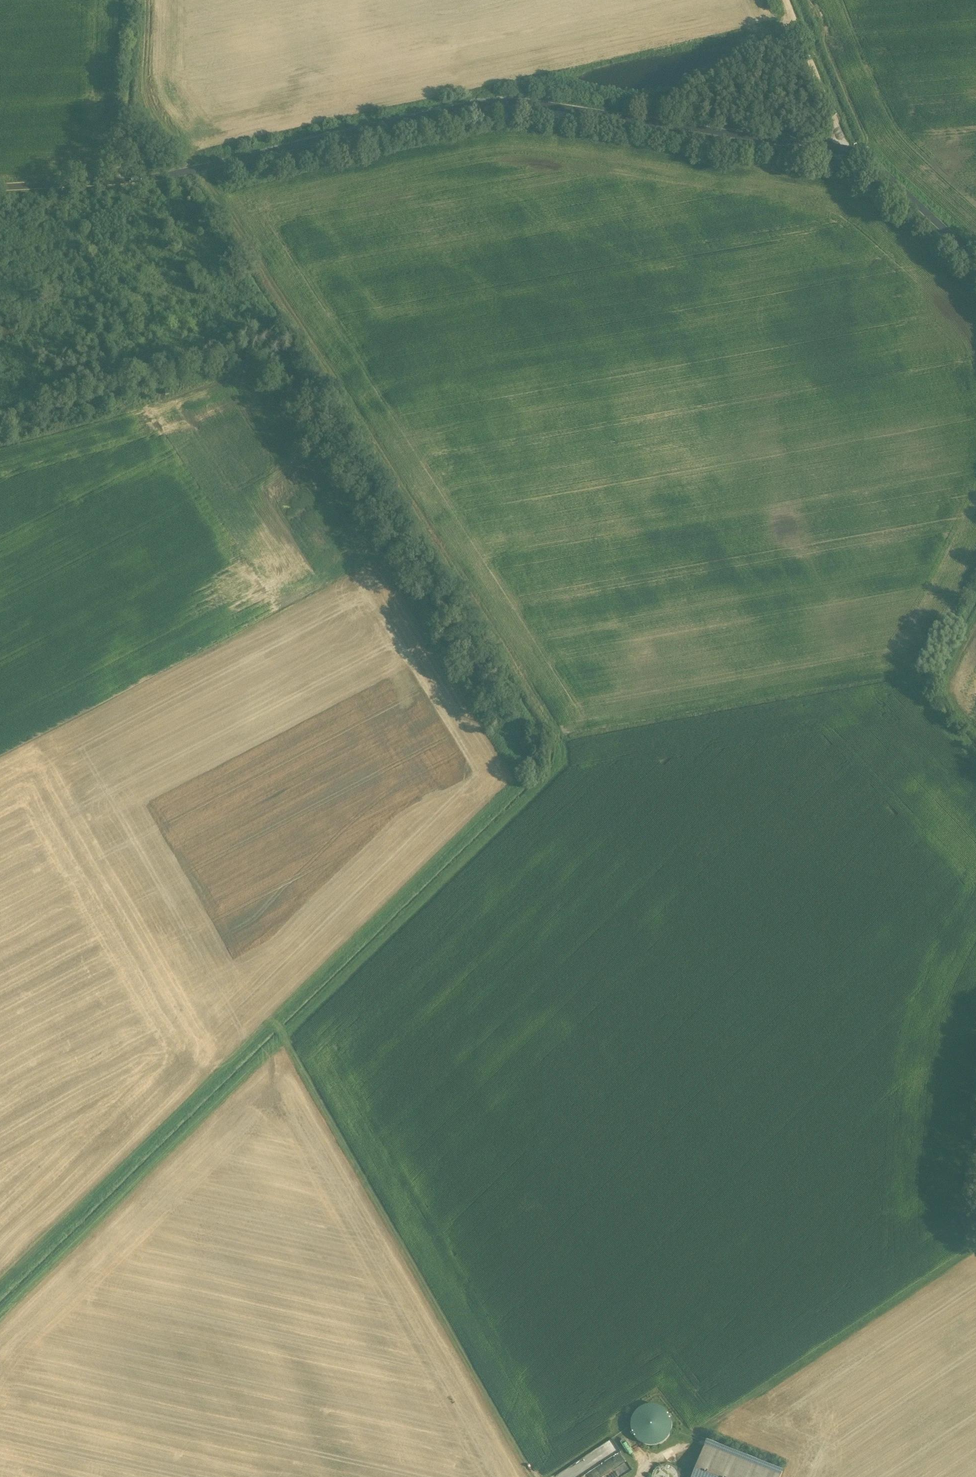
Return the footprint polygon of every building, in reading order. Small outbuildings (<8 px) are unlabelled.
[(632,1428),(633,1433),(635,1436),(637,1440),(641,1442),(644,1444),(649,1446),(653,1446),(657,1445),(661,1444),(665,1441),(668,1438),(670,1435),(672,1431),(672,1427),(672,1422),(671,1418),(669,1415),(667,1411),(663,1408),(660,1406),(655,1405),(651,1405),(647,1406),(643,1407),(639,1409),(636,1412),(634,1416),(632,1420),(632,1424),(632,1428)] [(632,1470),(613,1438),(571,1464),(579,1476),(603,1476),(605,1476),(606,1476),(620,1476),(632,1470)] [(783,1471),(709,1442),(698,1471),(695,1471),(693,1476),(780,1476),(783,1471)] [(652,1476),(681,1476),(680,1473),(678,1469),(675,1466),(671,1464),(667,1464),(663,1464),(659,1466),(656,1468),(653,1472),(652,1476)]
